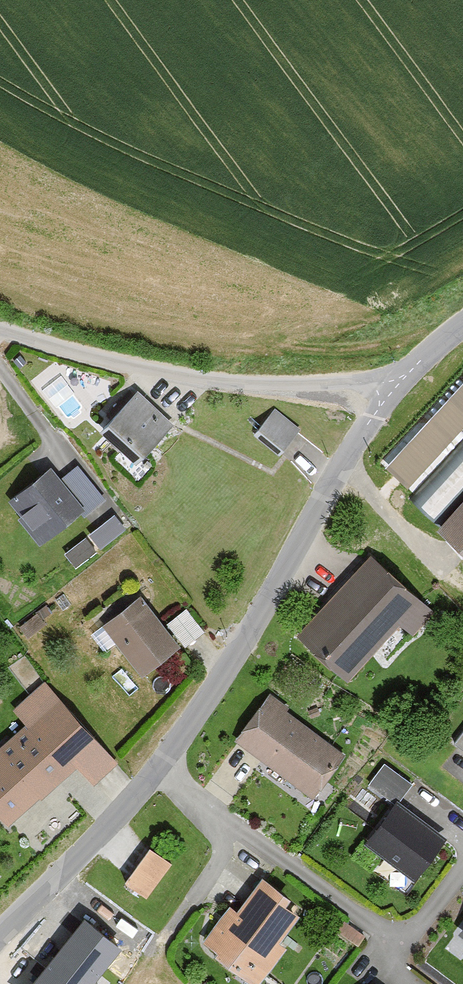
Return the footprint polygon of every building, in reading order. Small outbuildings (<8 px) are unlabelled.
[(141,394),(103,436),(142,471),(180,429),(141,394)] [(302,433),(274,409),(259,427),(287,451),(302,433)] [(73,457),(13,499),(45,546),(106,504),(73,457)] [(443,524),(462,542),(462,502),(443,524)] [(116,510),(89,529),(101,545),(128,525),(116,510)] [(75,562),(99,548),(90,533),(66,547),(75,562)] [(416,599),(372,558),(304,630),(349,671),(416,599)] [(144,596),(105,624),(145,678),(184,649),(144,596)] [(184,641),(204,628),(188,605),(168,618),(184,641)] [(46,678),(15,707),(28,722),(0,748),(0,804),(15,821),(79,763),(95,780),(119,758),(46,678)] [(349,750),(269,691),(234,739),(314,797),(349,750)] [(385,760),(371,780),(398,798),(412,778),(385,760)] [(372,840),(419,875),(442,844),(395,809),(372,840)] [(168,861),(151,849),(128,880),(146,892),(168,861)] [(310,905),(262,871),(209,945),(257,979),(310,905)] [(85,920),(33,983),(93,983),(121,949),(85,920)]
